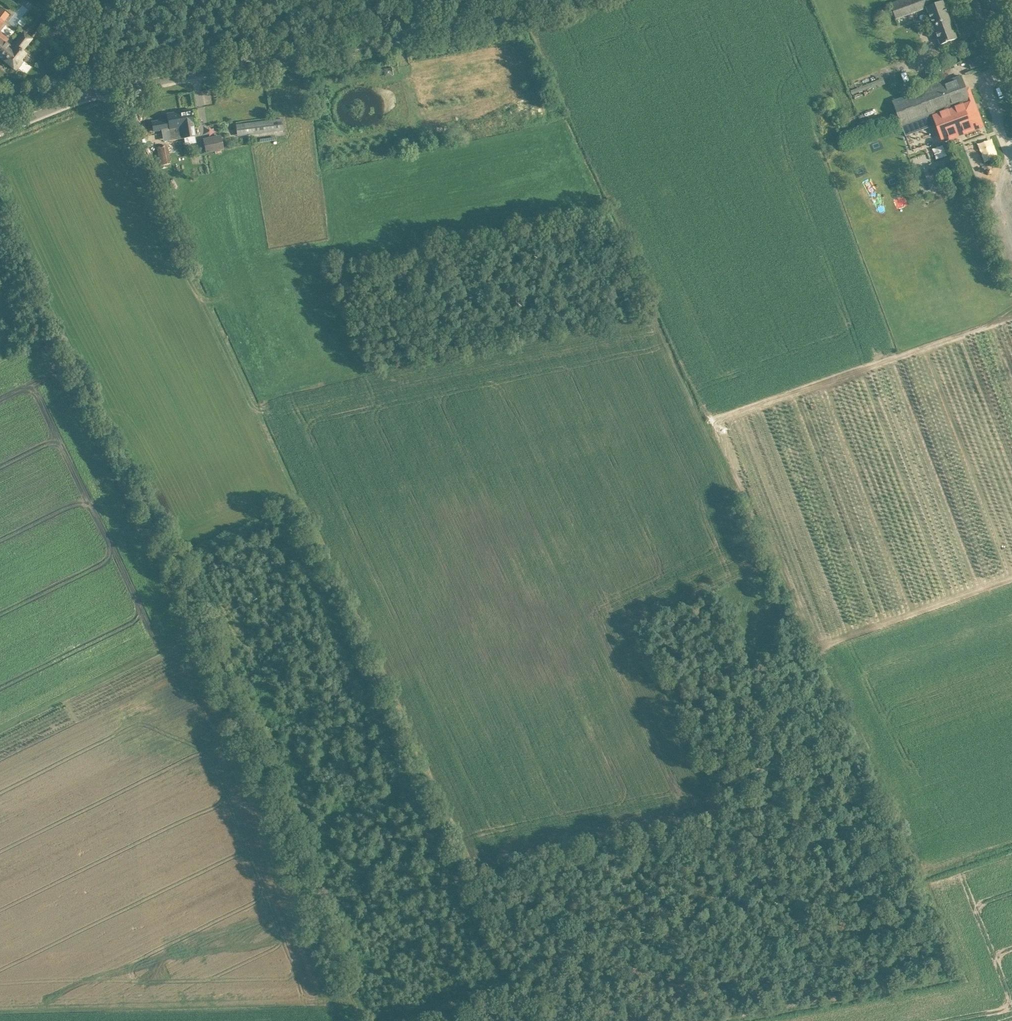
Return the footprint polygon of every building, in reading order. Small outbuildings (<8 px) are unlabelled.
[(890,4),(895,19),(927,8),(940,45),(956,39),(942,1),(931,6),(928,0),(901,0),(890,4)] [(5,55),(5,54),(8,55),(6,58),(7,58),(5,60),(15,69),(22,61),(20,60),(25,54),(21,51),(26,46),(31,39),(32,38),(23,30),(13,42),(10,46),(5,42),(8,38),(0,32),(0,51),(5,55)] [(967,61),(970,69),(970,70),(984,65),(981,56),(967,61)] [(940,111),(902,125),(906,136),(936,125),(941,139),(979,125),(961,76),(931,88),(940,111)] [(883,78),(850,90),(852,94),(876,85),(877,87),(885,84),(883,78)] [(893,102),(902,125),(940,111),(931,88),(893,102)] [(183,138),(195,136),(190,110),(179,112),(183,138)] [(179,112),(167,114),(171,140),(183,138),(179,112)] [(282,119),(235,125),(237,135),(282,129),(282,119)] [(221,134),(202,138),(205,153),(223,149),(221,134)] [(167,145),(156,147),(160,166),(171,164),(167,145)] [(911,157),(913,165),(926,163),(925,154),(911,157)]
